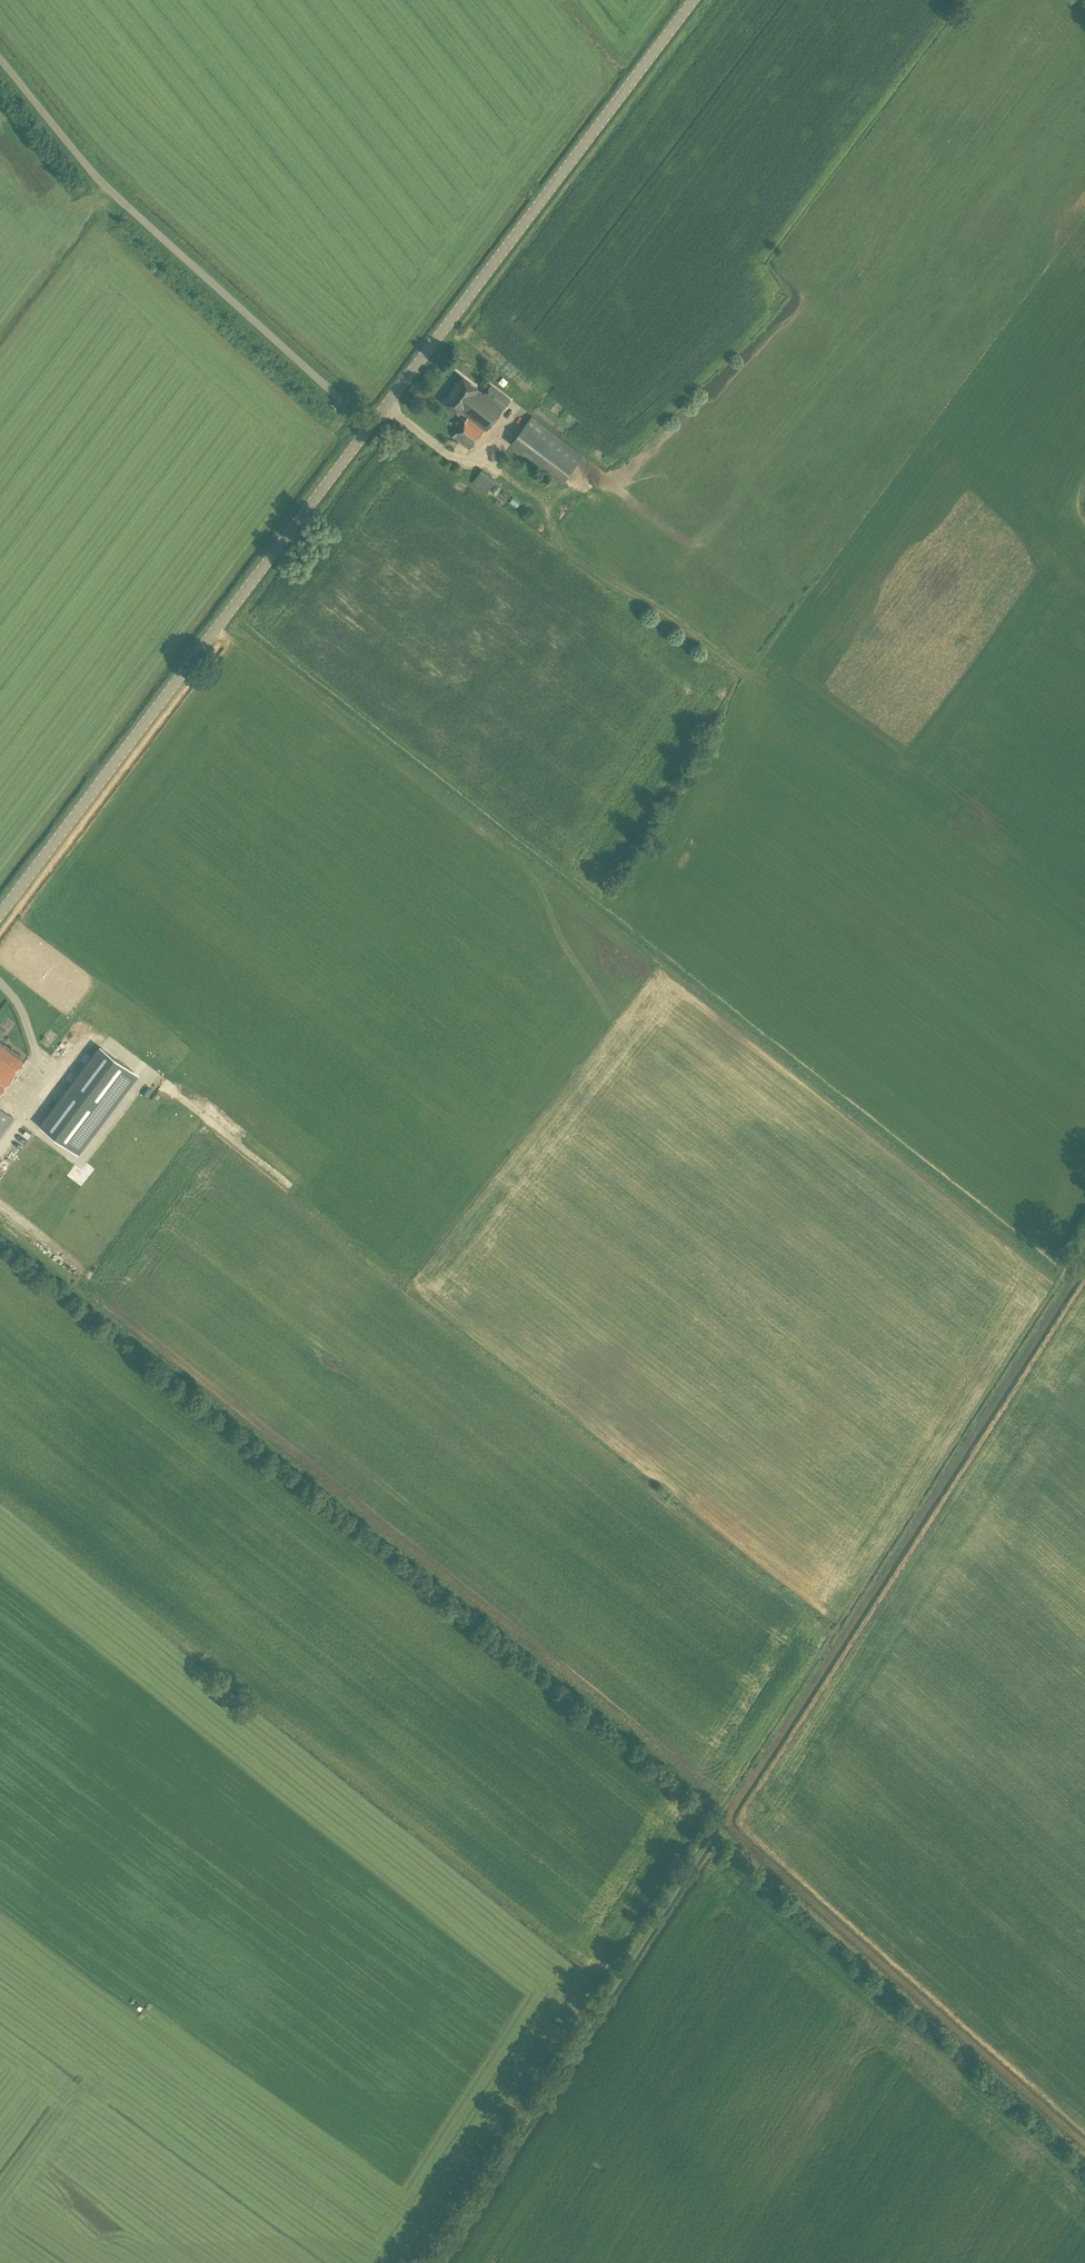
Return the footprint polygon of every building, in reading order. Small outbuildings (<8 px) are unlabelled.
[(458,413),(460,411),(467,417),(453,436),(470,449),(484,429),(486,431),(503,409),(511,399),(491,384),(484,393),(477,389),(478,388),(463,376),(443,401),(458,413)] [(563,482),(584,454),(532,415),(511,442),(563,482)] [(481,468),(472,482),(487,493),(489,490),(494,483),(496,479),(481,468)] [(54,1038),(57,1031),(50,1029),(48,1036),(54,1038)] [(0,1093),(24,1062),(0,1044),(0,1093)] [(99,1046),(39,1124),(71,1148),(130,1071),(99,1046)] [(14,1118),(0,1107),(0,1135),(14,1118)] [(80,1276),(85,1270),(73,1259),(67,1266),(80,1276)]
